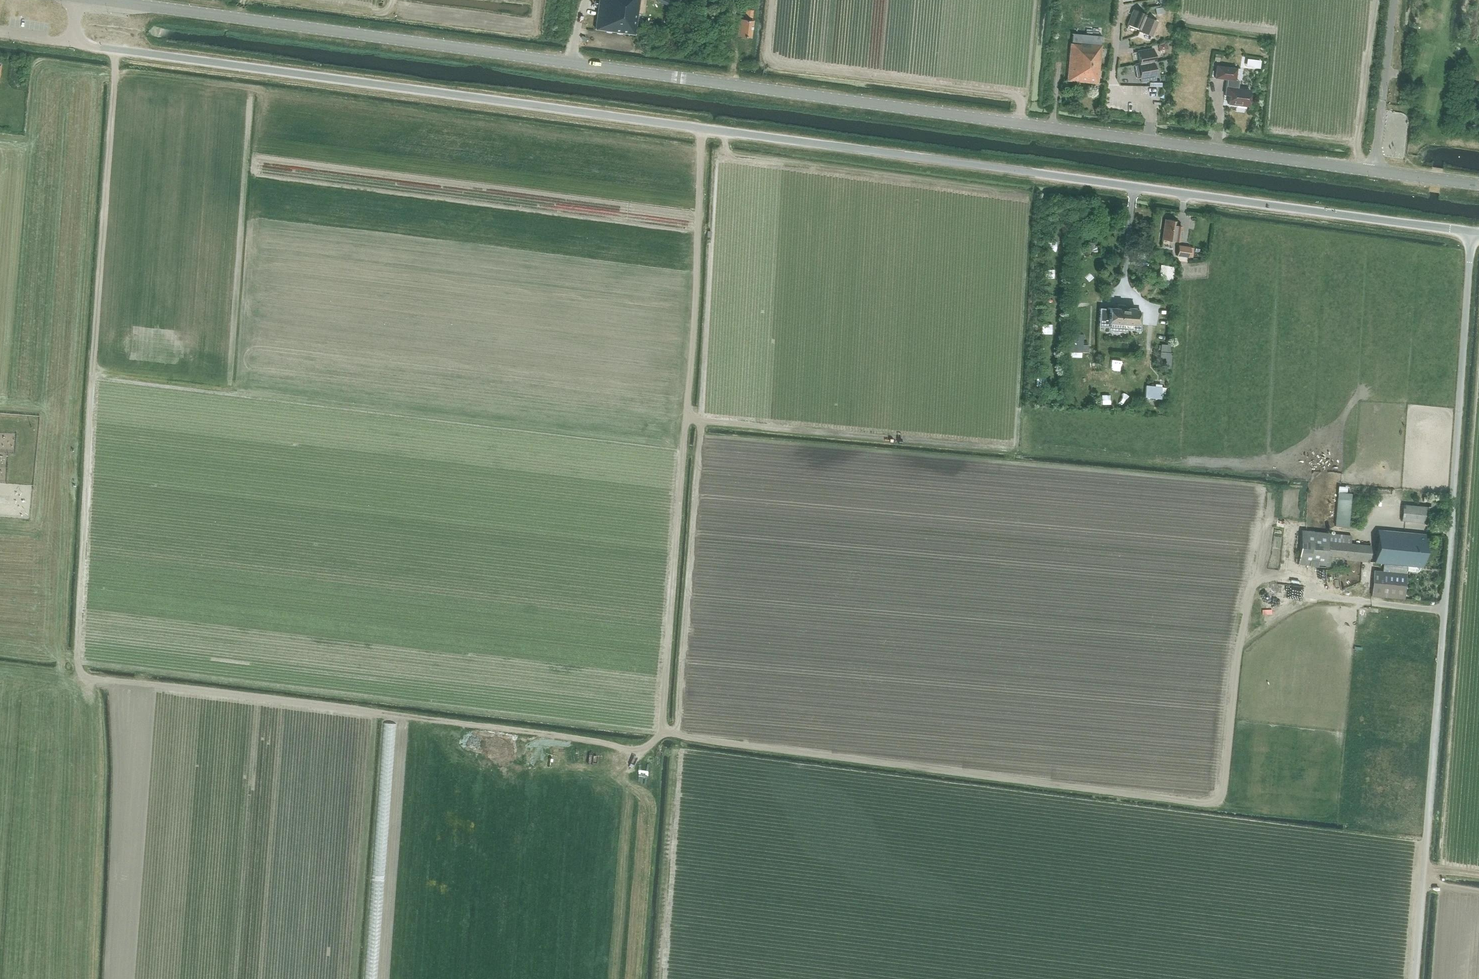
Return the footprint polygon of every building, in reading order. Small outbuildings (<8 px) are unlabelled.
[(594,29),(634,34),(638,0),(598,0),(594,29)] [(751,20),(752,9),(745,8),(743,19),(738,18),(735,35),(749,36),(751,20)] [(1133,10),(1127,24),(1139,29),(1145,17),(1145,15),(1133,10)] [(1145,17),(1139,29),(1138,30),(1150,35),(1156,21),(1145,17)] [(1100,45),(1101,36),(1073,33),(1071,43),(1070,43),(1066,80),(1097,83),(1101,45),(1100,45)] [(1152,48),(1137,51),(1139,64),(1152,62),(1154,61),(1152,48)] [(1135,64),(1134,64),(1136,77),(1139,76),(1139,77),(1154,74),(1152,62),(1139,64),(1135,64)] [(1234,79),(1236,68),(1216,65),(1214,77),(1226,79),(1224,94),(1229,95),(1227,103),(1247,106),(1249,89),(1237,88),(1238,80),(1234,79)] [(1163,231),(1162,239),(1179,241),(1181,225),(1175,224),(1176,220),(1165,219),(1164,228),(1163,228),(1163,231)] [(1176,255),(1188,257),(1190,247),(1178,245),(1176,255)] [(1157,280),(1171,282),(1173,266),(1160,264),(1157,280)] [(1142,296),(1152,287),(1143,277),(1133,286),(1142,296)] [(1099,308),(1098,325),(1108,326),(1108,321),(1134,323),(1133,325),(1139,325),(1140,311),(1135,311),(1135,309),(1107,307),(1107,308),(1099,308)] [(1088,344),(1082,344),(1083,333),(1068,333),(1067,351),(1087,351),(1088,344)] [(1160,393),(1164,393),(1165,387),(1145,385),(1144,397),(1160,398),(1160,393)] [(1352,523),(1347,522),(1349,499),(1336,498),(1334,525),(1351,527),(1352,523)] [(1426,506),(1426,510),(1437,511),(1438,500),(1430,500),(1429,506),(1426,506)] [(1401,504),(1400,520),(1425,523),(1426,506),(1401,504)] [(1373,570),(1371,595),(1403,598),(1406,570),(1416,571),(1418,570),(1419,568),(1419,566),(1421,566),(1424,534),(1377,529),(1374,562),(1382,562),(1381,571),(1373,570)] [(1301,530),(1297,563),(1342,567),(1343,559),(1369,562),(1370,544),(1350,542),(1351,535),(1301,530)]
